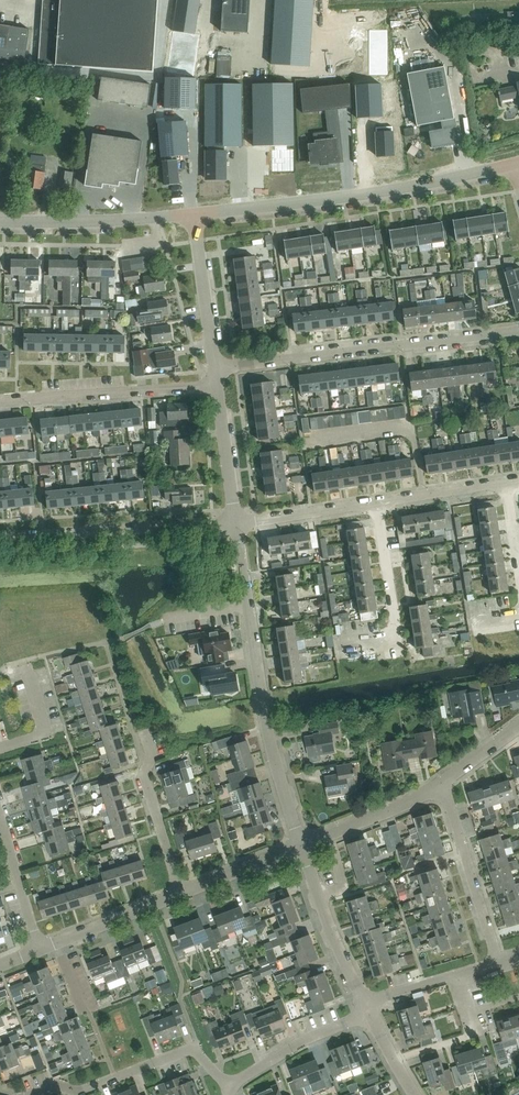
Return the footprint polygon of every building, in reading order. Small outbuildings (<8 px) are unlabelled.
[(38,64),(153,72),(158,0),(42,0),(38,64)] [(165,71),(187,73),(199,0),(176,0),(165,71)] [(220,31),(247,32),(249,0),(222,0),(220,31)] [(279,62),(324,63),(325,0),(280,0),(279,62)] [(0,24),(0,58),(24,62),(29,29),(0,24)] [(458,143),(444,66),(406,73),(416,126),(441,121),(442,129),(429,132),(432,148),(451,144),(456,144),(458,143)] [(101,77),(97,100),(147,108),(150,84),(101,77)] [(165,77),(164,108),(195,109),(196,78),(165,77)] [(517,84),(498,88),(501,100),(518,97),(518,82),(517,82),(517,84)] [(292,83),(252,84),(253,146),(293,145),(292,83)] [(349,83),(300,89),(302,113),(326,110),(327,118),(332,118),(333,120),(332,110),(335,109),(351,108),(349,83)] [(224,146),(241,146),(241,84),(205,84),(205,146),(207,146),(207,151),(206,151),(206,179),(225,179),(225,151),(224,151),(224,146)] [(377,85),(358,86),(360,116),(379,115),(377,85)] [(187,154),(184,121),(158,124),(161,157),(164,156),(164,159),(161,159),(164,184),(179,183),(176,156),(187,154)] [(142,141),(92,133),(84,185),(102,188),(102,184),(118,186),(119,182),(135,184),(142,141)] [(309,152),(308,152),(308,156),(310,156),(311,164),(320,162),(320,165),(328,165),(328,162),(341,160),(339,139),(329,140),(330,143),(309,145),(309,152)] [(396,145),(374,147),(377,171),(399,168),(396,145)] [(295,147),(276,148),(277,165),(296,164),(295,147)] [(42,189),(44,172),(45,166),(28,163),(25,187),(42,189)] [(59,188),(70,189),(72,179),(60,178),(59,188)] [(506,213),(492,215),(495,233),(508,231),(506,213)] [(492,215),(479,217),(482,235),(495,233),(492,215)] [(479,217),(466,219),(469,237),(482,235),(479,217)] [(456,239),(469,237),(466,219),(453,221),(456,239)] [(442,222),(428,225),(431,243),(445,241),(442,222)] [(428,225),(415,227),(418,245),(431,243),(428,225)] [(374,227),(361,229),(363,247),(376,245),(374,227)] [(415,227),(402,229),(405,247),(418,245),(415,227)] [(361,229),(348,231),(350,249),(363,247),(361,229)] [(392,249),(405,247),(402,229),(389,231),(392,249)] [(337,251),(350,249),(348,231),(334,233),(337,251)] [(323,235),(310,237),(313,254),(326,252),(323,235)] [(310,237),(297,239),(300,256),(313,254),(310,237)] [(286,258),(300,256),(297,239),(284,241),(286,258)] [(144,269),(151,268),(149,255),(142,256),(144,269)] [(137,270),(138,270),(144,269),(142,256),(135,257),(137,270)] [(233,259),(235,273),(256,271),(254,256),(233,259)] [(135,257),(128,258),(130,271),(137,270),(135,257)] [(123,272),(130,271),(128,258),(121,259),(123,272)] [(19,281),(19,289),(24,289),(24,280),(25,275),(25,260),(11,260),(11,275),(18,275),(18,281),(19,281)] [(38,260),(25,260),(25,275),(38,275),(38,260)] [(57,282),(57,290),(62,290),(62,282),(62,276),(63,260),(50,260),(49,275),(56,275),(56,281),(57,282)] [(77,261),(63,260),(62,276),(62,282),(62,290),(62,305),(70,305),(70,290),(68,290),(68,282),(69,282),(69,275),(76,276),(77,261)] [(95,282),(95,291),(100,291),(101,261),(87,261),(87,276),(87,282),(95,282)] [(114,261),(101,261),(100,291),(106,291),(106,282),(107,282),(107,276),(114,276),(114,261)] [(477,277),(485,277),(485,268),(477,268),(477,277)] [(505,272),(509,286),(518,283),(518,268),(505,272)] [(137,270),(130,271),(123,272),(124,282),(140,280),(138,270),(137,270)] [(235,273),(237,287),(258,284),(256,271),(235,273)] [(453,283),(454,286),(452,287),(453,296),(459,295),(458,286),(457,286),(456,273),(450,274),(451,283),(453,283)] [(146,291),(164,289),(162,274),(143,276),(144,285),(138,286),(140,297),(147,296),(146,291)] [(425,277),(414,278),(415,285),(415,286),(426,284),(425,277)] [(512,299),(518,297),(518,283),(509,286),(512,299)] [(237,287),(239,301),(260,298),(258,284),(237,287)] [(301,286),(289,287),(289,296),(301,295),(301,286)] [(357,299),(358,306),(349,307),(351,325),(365,323),(361,289),(355,290),(357,299)] [(368,305),(366,289),(361,289),(365,323),(379,321),(377,304),(368,305)] [(434,289),(429,289),(431,299),(431,305),(433,323),(448,322),(445,304),(436,305),(436,298),(434,289)] [(239,301),(241,314),(262,311),(260,298),(239,301)] [(165,299),(147,302),(148,310),(136,312),(138,323),(162,319),(161,315),(168,315),(165,299)] [(476,318),(474,300),(459,302),(462,320),(476,318)] [(391,302),(377,304),(379,321),(393,320),(391,302)] [(459,302),(445,304),(448,322),(462,320),(459,302)] [(433,323),(431,305),(417,307),(419,325),(433,323)] [(349,307),(335,309),(337,327),(351,325),(349,307)] [(404,318),(405,327),(419,325),(417,307),(399,309),(400,319),(404,318)] [(27,316),(38,316),(38,308),(27,308),(27,316)] [(50,317),(50,309),(38,308),(38,316),(50,317)] [(56,317),(67,317),(67,309),(56,309),(56,317)] [(79,317),(79,309),(67,309),(67,317),(79,317)] [(85,317),(95,317),(95,310),(85,309),(85,317)] [(335,309),(321,311),(323,328),(337,327),(335,309)] [(107,318),(107,310),(95,310),(95,317),(107,318)] [(125,310),(110,310),(110,317),(113,317),(125,318),(125,310)] [(264,326),(262,311),(241,314),(243,328),(264,326)] [(321,311),(307,312),(309,330),(323,328),(321,311)] [(309,330),(307,312),(292,314),(294,332),(309,330)] [(171,340),(169,325),(150,327),(152,342),(171,340)] [(104,336),(95,336),(95,352),(109,352),(109,331),(104,331),(104,336)] [(124,336),(110,336),(110,331),(109,331),(109,352),(124,352),(124,336)] [(23,350),(38,351),(38,335),(23,334),(23,350)] [(38,351),(52,351),(52,335),(38,335),(38,351)] [(52,351),(66,351),(67,335),(52,335),(52,351)] [(66,351),(80,351),(81,335),(67,335),(66,351)] [(80,351),(95,352),(95,336),(81,335),(80,351)] [(153,368),(175,365),(173,350),(165,351),(164,346),(132,351),(135,366),(152,363),(153,368)] [(10,352),(0,352),(0,368),(10,368),(10,352)] [(494,362),(480,364),(484,397),(489,396),(488,387),(487,387),(487,381),(496,379),(494,362)] [(397,363),(382,365),(385,382),(399,381),(397,363)] [(468,383),(481,381),(482,388),(477,388),(478,398),(484,397),(480,364),(466,365),(468,383)] [(379,405),(376,384),(385,382),(382,365),(368,367),(371,384),(371,391),(373,406),(379,405)] [(460,391),(459,384),(468,383),(466,365),(452,367),(456,401),(461,400),(460,391)] [(368,367),(354,369),(357,386),(371,384),(368,367)] [(440,386),(446,386),(447,393),(449,393),(450,401),(456,401),(452,367),(438,369),(440,386)] [(354,369),(340,370),(343,388),(357,386),(354,369)] [(438,369),(424,371),(426,388),(440,386),(438,369)] [(340,370),(327,372),(329,390),(343,388),(340,370)] [(412,390),(421,389),(422,405),(428,404),(427,395),(426,388),(424,371),(409,373),(412,390)] [(327,372),(313,374),(315,391),(329,390),(327,372)] [(300,393),(315,391),(313,374),(298,376),(300,393)] [(251,384),(252,398),(273,395),(272,381),(251,384)] [(252,398),(254,412),(275,409),(273,395),(252,398)] [(187,418),(186,403),(167,404),(168,412),(159,413),(160,426),(176,425),(176,419),(187,418)] [(155,421),(155,407),(147,407),(148,421),(148,428),(155,428),(155,421)] [(134,430),(133,425),(142,424),(140,408),(125,410),(127,426),(128,431),(134,430)] [(387,408),(380,409),(383,420),(389,420),(387,408)] [(254,412),(256,425),(277,423),(275,409),(254,412)] [(113,427),(127,426),(125,410),(111,411),(113,427)] [(369,410),(357,412),(358,423),(370,422),(369,410)] [(111,411),(97,413),(99,436),(100,436),(100,435),(106,434),(106,428),(113,427),(111,411)] [(84,430),(93,429),(94,436),(99,436),(97,413),(83,414),(84,430)] [(83,414),(68,416),(70,432),(84,430),(83,414)] [(339,414),(327,415),(329,427),(341,426),(339,414)] [(56,433),(64,433),(64,439),(71,438),(70,432),(68,416),(54,417),(56,433)] [(27,417),(12,419),(14,435),(28,433),(27,417)] [(56,433),(54,417),(40,419),(42,442),(50,441),(49,434),(56,433)] [(0,420),(0,436),(14,435),(12,419),(0,420)] [(279,437),(277,423),(256,425),(258,440),(279,437)] [(158,440),(158,430),(148,431),(149,440),(158,440)] [(188,450),(188,439),(178,439),(178,430),(165,431),(165,440),(170,440),(171,464),(188,463),(187,450),(188,450)] [(441,437),(436,438),(442,471),(456,469),(453,451),(445,453),(444,445),(443,445),(441,437)] [(438,447),(439,454),(425,456),(427,474),(442,471),(436,438),(431,439),(433,448),(438,447)] [(508,443),(511,460),(518,459),(518,441),(508,443)] [(132,444),(133,452),(143,451),(142,443),(132,444)] [(508,443),(494,445),(497,462),(511,460),(508,443)] [(398,444),(393,445),(398,478),(412,476),(409,458),(400,460),(398,444)] [(127,445),(115,446),(116,454),(127,452),(127,445)] [(395,460),(381,463),(384,480),(398,478),(393,445),(387,446),(389,455),(394,454),(395,460)] [(494,445),(480,447),(483,465),(497,462),(494,445)] [(104,447),(105,455),(116,454),(115,446),(104,447)] [(480,447),(467,449),(469,467),(483,465),(480,447)] [(98,448),(87,449),(87,457),(99,456),(98,448)] [(76,458),(87,457),(87,449),(75,450),(76,458)] [(467,449),(453,451),(456,469),(469,467),(467,449)] [(260,453),(262,467),(283,464),(281,450),(260,453)] [(27,451),(16,452),(17,460),(35,458),(34,451),(27,451)] [(70,451),(58,452),(59,460),(71,459),(70,451)] [(5,461),(17,460),(16,452),(5,453),(5,461)] [(40,462),(47,461),(59,460),(58,452),(47,453),(39,454),(40,462)] [(342,453),(337,454),(342,487),(356,485),(353,467),(340,469),(339,463),(344,462),(342,453)] [(333,470),(326,471),(328,489),(342,487),(337,454),(338,458),(331,459),(333,470)] [(381,463),(367,465),(370,483),(384,480),(381,463)] [(262,467),(264,481),(285,478),(283,464),(262,467)] [(67,489),(59,490),(61,506),(75,504),(71,471),(70,471),(70,465),(64,465),(67,489)] [(367,465),(353,467),(356,485),(370,483),(367,465)] [(104,471),(103,472),(102,466),(98,467),(102,501),(116,500),(114,484),(106,485),(104,471)] [(93,473),(94,486),(87,487),(89,503),(102,501),(98,467),(97,467),(98,472),(93,473)] [(132,469),(126,469),(127,478),(130,498),(144,497),(142,481),(133,481),(133,477),(132,469)] [(77,470),(71,471),(75,504),(89,503),(87,487),(79,488),(77,474),(77,470)] [(314,491),(328,489),(326,471),(311,474),(314,491)] [(24,475),(26,489),(18,489),(20,505),(34,504),(32,488),(30,474),(24,475)] [(8,477),(3,478),(6,507),(20,505),(18,489),(10,490),(8,477)] [(43,478),(45,491),(47,507),(61,506),(59,490),(51,491),(50,478),(43,478)] [(116,500),(130,498),(127,478),(121,479),(121,483),(114,484),(116,500)] [(287,492),(285,478),(264,481),(266,495),(268,495),(268,496),(274,495),(274,494),(287,492)] [(191,487),(174,488),(174,484),(164,485),(164,499),(172,499),(173,503),(192,502),(191,487)] [(478,508),(480,522),(497,520),(495,506),(478,508)] [(443,510),(429,512),(431,529),(445,527),(445,530),(452,529),(449,511),(443,512),(443,510)] [(429,512),(415,514),(418,531),(431,529),(429,512)] [(404,533),(418,531),(415,514),(401,517),(404,533)] [(363,527),(360,527),(359,520),(346,522),(348,538),(344,539),(345,544),(349,544),(349,543),(365,541),(363,527)] [(480,522),(482,536),(499,533),(497,520),(480,522)] [(295,533),(298,550),(310,548),(312,548),(309,531),(295,533)] [(284,552),(297,550),(298,550),(295,533),(282,535),(284,552)] [(482,536),(483,545),(479,546),(480,551),(484,550),(501,547),(499,533),(482,536)] [(270,554),(284,552),(282,535),(267,538),(270,554)] [(349,543),(349,544),(351,557),(368,554),(365,541),(349,543)] [(484,550),(485,559),(481,559),(482,565),(486,564),(486,563),(503,561),(501,547),(484,550)] [(411,554),(413,568),(430,566),(428,552),(411,554)] [(351,557),(353,571),(370,568),(368,554),(351,557)] [(486,563),(486,564),(488,577),(505,574),(503,561),(486,563)] [(413,568),(415,582),(432,579),(430,566),(413,568)] [(353,571),(355,584),(372,582),(370,568),(353,571)] [(462,572),(464,581),(472,580),(470,570),(462,572)] [(276,576),(278,590),(295,587),(292,573),(276,576)] [(507,589),(505,574),(488,577),(490,591),(507,589)] [(438,593),(434,593),(432,579),(415,582),(417,596),(429,594),(430,599),(439,597),(438,593)] [(355,584),(357,598),(374,595),(372,582),(355,584)] [(278,590),(280,603),(297,601),(295,587),(278,590)] [(361,612),(363,611),(365,621),(378,619),(376,609),(374,595),(357,598),(359,607),(360,612),(361,612)] [(335,602),(335,601),(329,602),(331,613),(337,612),(336,612),(339,612),(338,607),(354,604),(353,599),(349,600),(335,602)] [(320,612),(320,616),(328,615),(326,600),(321,601),(322,611),(320,612)] [(410,606),(411,619),(437,616),(436,613),(428,614),(427,606),(435,605),(434,600),(426,601),(426,604),(410,606)] [(299,615),(298,607),(304,606),(304,601),(297,602),(297,601),(280,603),(282,617),(299,615)] [(332,616),(333,623),(346,621),(345,612),(338,613),(338,615),(332,616)] [(411,619),(413,633),(439,629),(438,627),(430,628),(429,619),(437,618),(437,616),(411,619)] [(276,627),(279,641),(304,637),(303,634),(295,635),(294,627),(302,626),(301,620),(293,622),(293,624),(276,627)] [(206,654),(208,663),(224,660),(223,653),(224,651),(231,650),(228,632),(219,633),(219,629),(188,634),(190,644),(197,643),(199,655),(206,654)] [(413,633),(415,644),(415,648),(422,647),(423,656),(439,654),(437,644),(433,645),(432,641),(431,633),(439,632),(439,629),(413,633)] [(279,641),(281,654),(306,651),(305,648),(297,649),(296,640),(304,639),(304,637),(279,641)] [(281,654),(283,668),(308,664),(307,661),(299,662),(298,654),(306,653),(306,651),(281,654)] [(92,674),(88,660),(82,662),(79,653),(64,658),(67,668),(72,666),(74,674),(66,676),(69,685),(77,682),(76,679),(92,674)] [(97,670),(109,667),(107,659),(95,662),(97,670)] [(308,666),(308,664),(283,668),(285,682),(302,679),(300,668),(308,666)] [(201,669),(203,684),(210,683),(212,694),(226,691),(226,693),(231,694),(236,691),(236,690),(238,689),(235,672),(218,675),(217,666),(201,669)] [(8,681),(20,679),(18,671),(6,674),(8,681)] [(92,674),(76,679),(77,682),(79,690),(71,693),(73,697),(81,695),(80,692),(96,688),(92,674)] [(513,677),(513,675),(491,678),(496,706),(510,704),(509,701),(518,700),(518,676),(513,677)] [(483,702),(482,702),(480,691),(481,691),(480,683),(469,685),(470,693),(468,693),(467,689),(448,693),(450,700),(453,719),(463,717),(464,724),(477,722),(475,715),(485,713),(483,702)] [(100,701),(96,688),(80,692),(81,695),(83,703),(75,706),(77,711),(85,708),(84,706),(100,701)] [(87,716),(79,719),(81,724),(89,722),(88,719),(104,714),(100,701),(84,706),(85,708),(87,716)] [(104,714),(88,719),(89,722),(91,730),(83,732),(85,737),(93,735),(92,732),(100,730),(100,729),(108,727),(104,714)] [(68,729),(79,724),(76,718),(66,723),(68,729)] [(331,734),(339,733),(337,723),(319,726),(320,735),(305,738),(308,756),(309,756),(310,761),(312,763),(319,762),(321,759),(320,754),(334,751),(331,734)] [(121,738),(116,724),(108,727),(100,729),(100,730),(104,741),(96,743),(97,748),(105,746),(104,743),(121,738)] [(435,755),(431,732),(416,735),(417,740),(400,743),(400,742),(382,745),(387,770),(405,766),(403,758),(420,755),(420,758),(435,755)] [(235,736),(212,743),(214,751),(229,747),(233,759),(251,754),(247,741),(237,744),(235,736)] [(108,754),(100,756),(101,762),(109,759),(108,756),(125,751),(121,738),(104,743),(105,746),(108,754)] [(125,751),(108,756),(109,759),(112,767),(104,770),(105,775),(113,772),(112,769),(129,764),(125,751)] [(22,760),(26,774),(54,766),(52,760),(45,762),(42,754),(22,760)] [(227,775),(230,783),(245,778),(243,770),(255,767),(251,754),(233,759),(237,772),(227,775)] [(191,780),(184,760),(169,765),(171,772),(161,775),(165,788),(185,782),(191,780)] [(324,778),(326,787),(325,787),(328,804),(330,804),(330,803),(329,803),(327,796),(340,794),(341,799),(350,798),(349,794),(357,793),(352,763),(337,766),(338,776),(324,778)] [(26,774),(30,785),(50,779),(48,772),(55,770),(54,766),(26,774)] [(221,783),(217,769),(211,771),(215,785),(221,783)] [(232,791),(236,790),(240,803),(246,802),(246,801),(264,796),(260,783),(248,786),(245,778),(230,783),(232,791)] [(22,787),(26,799),(45,793),(43,786),(51,784),(50,779),(30,785),(22,787)] [(509,781),(495,785),(501,803),(509,800),(511,808),(516,807),(509,781)] [(100,784),(92,786),(94,791),(102,789),(104,797),(105,800),(121,795),(117,782),(101,787),(100,784)] [(189,796),(185,782),(165,788),(169,802),(179,799),(181,805),(197,800),(195,794),(189,796)] [(495,785),(482,789),(489,815),(495,813),(493,805),(501,803),(495,785)] [(76,796),(82,794),(80,787),(74,789),(76,796)] [(484,816),(489,815),(482,789),(468,793),(474,811),(482,808),(484,816)] [(26,799),(29,810),(56,802),(55,797),(47,800),(45,793),(26,799)] [(104,797),(96,799),(97,804),(105,801),(108,810),(109,813),(125,808),(121,795),(105,800),(104,797)] [(246,801),(246,802),(249,814),(267,808),(264,796),(246,801)] [(29,810),(32,822),(52,816),(51,809),(57,807),(57,808),(69,805),(67,799),(56,802),(29,810)] [(231,806),(233,811),(241,809),(240,803),(231,806)] [(112,823),(113,826),(129,821),(125,808),(109,813),(108,810),(100,812),(101,817),(109,815),(112,823)] [(272,822),(267,808),(249,814),(253,826),(244,829),(246,838),(262,833),(260,825),(272,822)] [(408,829),(410,834),(436,826),(432,813),(414,819),(416,827),(408,829)] [(36,833),(43,831),(63,825),(62,820),(54,822),(52,816),(32,822),(36,833)] [(482,823),(484,831),(493,828),(491,820),(482,823)] [(133,835),(129,821),(113,826),(112,823),(104,826),(106,831),(113,828),(117,840),(133,835)] [(211,834),(199,838),(204,855),(217,851),(214,839),(221,837),(217,821),(208,824),(211,834)] [(396,824),(389,826),(393,840),(401,837),(396,824)] [(43,831),(47,845),(75,837),(73,830),(65,832),(63,825),(43,831)] [(389,826),(390,831),(383,833),(387,847),(394,845),(393,840),(389,826)] [(420,837),(422,845),(440,840),(436,826),(410,834),(412,840),(420,837)] [(228,833),(230,841),(238,839),(236,830),(228,833)] [(191,859),(204,855),(199,838),(187,841),(184,832),(175,834),(180,850),(187,848),(191,859)] [(480,840),(483,851),(511,842),(510,838),(501,841),(499,834),(480,840)] [(76,841),(75,837),(47,845),(51,856),(71,851),(68,843),(76,841)] [(396,851),(397,851),(395,845),(402,843),(401,837),(393,840),(394,845),(396,851)] [(347,845),(351,858),(377,850),(376,845),(368,848),(365,839),(347,845)] [(444,853),(440,840),(422,845),(424,853),(417,856),(418,861),(444,853)] [(483,851),(487,862),(506,856),(504,849),(512,847),(511,842),(483,851)] [(351,858),(356,872),(374,866),(371,858),(379,856),(377,850),(351,858)] [(415,867),(411,854),(400,858),(404,871),(415,867)] [(127,856),(123,858),(125,866),(128,865),(133,882),(146,877),(141,861),(130,864),(127,856)] [(487,862),(490,873),(517,864),(516,860),(508,863),(506,856),(487,862)] [(114,860),(109,862),(112,870),(114,869),(120,886),(133,882),(128,865),(125,866),(117,869),(114,860)] [(101,864),(96,866),(99,874),(101,873),(104,882),(106,890),(108,890),(120,886),(114,869),(112,870),(104,873),(101,864)] [(490,873),(494,884),(513,878),(511,871),(518,869),(517,864),(490,873)] [(387,882),(385,878),(384,872),(376,874),(374,866),(356,872),(360,886),(368,883),(369,887),(387,882)] [(419,879),(421,886),(440,880),(437,869),(410,877),(411,881),(419,879)] [(90,877),(85,879),(88,887),(91,886),(96,902),(110,898),(108,890),(106,890),(104,882),(93,885),(90,877)] [(497,895),(518,888),(518,883),(515,885),(513,878),(494,884),(497,895)] [(415,895),(417,899),(444,891),(440,880),(421,886),(423,892),(415,895)] [(72,883),(75,891),(78,890),(83,906),(96,902),(91,886),(88,887),(80,889),(77,881),(72,883)] [(62,895),(64,894),(69,910),(83,906),(78,890),(75,891),(66,894),(63,885),(59,887),(62,895)] [(500,906),(518,900),(518,898),(517,893),(518,892),(518,888),(497,895),(500,906)] [(51,889),(46,891),(48,899),(51,898),(56,914),(69,910),(64,894),(62,895),(54,897),(51,889)] [(289,896),(285,898),(282,890),(269,895),(255,900),(246,903),(249,910),(257,907),(271,902),(272,903),(276,915),(294,909),(289,896)] [(398,893),(401,901),(406,899),(404,891),(398,893)] [(426,901),(428,908),(447,902),(444,891),(417,899),(418,903),(426,901)] [(38,893),(33,895),(35,903),(38,902),(43,919),(56,914),(51,898),(48,899),(40,902),(38,893)] [(346,902),(350,914),(377,906),(375,901),(367,903),(365,896),(346,902)] [(504,917),(518,912),(518,900),(500,906),(504,917)] [(422,917),(423,921),(450,913),(447,902),(428,908),(430,914),(422,917)] [(350,914),(353,926),(373,920),(370,912),(378,909),(377,906),(350,914)] [(239,908),(227,912),(234,931),(241,928),(243,933),(255,928),(250,916),(243,918),(239,908)] [(281,928),(299,921),(294,909),(276,915),(281,928)] [(218,928),(211,930),(216,943),(229,938),(227,934),(234,931),(227,912),(214,917),(218,928)] [(504,917),(507,928),(518,924),(518,912),(504,917)] [(432,922),(435,929),(454,923),(450,913),(423,921),(424,925),(432,922)] [(198,918),(186,923),(194,944),(207,939),(211,951),(218,948),(216,943),(211,930),(204,933),(198,918)] [(383,922),(382,923),(374,925),(373,920),(353,926),(356,936),(361,935),(361,936),(381,930),(380,928),(384,927),(383,922)] [(178,960),(185,958),(181,949),(194,944),(186,923),(173,928),(179,943),(172,945),(178,960)] [(422,941),(424,945),(457,934),(454,923),(435,929),(437,936),(429,938),(429,939),(422,941)] [(268,935),(270,941),(285,936),(282,930),(268,935)] [(361,936),(365,947),(392,939),(390,932),(382,934),(381,930),(361,936)] [(291,941),(295,954),(314,947),(309,934),(291,941)] [(425,949),(431,947),(439,944),(441,951),(461,945),(457,934),(424,945),(418,947),(419,952),(425,950),(425,949)] [(133,936),(127,938),(137,963),(148,959),(149,964),(156,961),(150,947),(144,950),(141,942),(136,944),(133,936)] [(270,941),(270,942),(262,945),(264,951),(275,947),(287,942),(285,936),(270,941)] [(124,976),(129,974),(130,975),(140,971),(137,963),(127,938),(122,940),(125,948),(120,951),(122,958),(117,960),(124,976)] [(365,947),(368,958),(388,952),(385,943),(393,941),(392,939),(365,947)] [(318,959),(314,947),(295,954),(298,960),(294,961),(295,966),(300,965),(300,966),(318,959)] [(99,949),(94,951),(104,976),(107,984),(118,980),(118,979),(124,976),(117,960),(111,963),(108,955),(103,957),(99,949)] [(94,980),(104,976),(94,951),(89,953),(92,962),(87,963),(94,980)] [(368,958),(372,970),(399,961),(397,954),(389,956),(388,952),(368,958)] [(388,978),(387,974),(394,972),(391,965),(400,962),(399,961),(372,970),(374,978),(375,978),(377,981),(388,978)] [(266,977),(273,974),(269,965),(262,968),(266,977)] [(24,984),(26,988),(52,977),(48,966),(29,974),(32,980),(24,984)] [(285,973),(287,979),(295,976),(299,974),(297,968),(285,973)] [(159,984),(167,981),(163,969),(155,972),(159,984)] [(226,970),(212,975),(214,982),(228,976),(226,970)] [(259,971),(252,973),(255,981),(262,979),(259,971)] [(295,976),(298,983),(299,988),(307,985),(310,993),(329,986),(324,973),(311,978),(308,971),(299,974),(295,976),(287,979),(295,976)] [(52,977),(26,988),(27,992),(35,989),(38,995),(56,988),(52,977)] [(191,982),(194,989),(201,986),(198,979),(191,982)] [(233,983),(236,992),(244,989),(240,979),(233,983)] [(11,993),(20,990),(18,985),(9,989),(11,993)] [(222,985),(213,988),(216,996),(225,993),(222,985)] [(306,1003),(308,1009),(310,1015),(323,1010),(320,1004),(333,999),(329,986),(310,993),(313,1000),(306,1003)] [(153,995),(160,993),(157,987),(151,990),(153,995)] [(33,1005),(34,1009),(61,998),(56,988),(38,995),(40,1002),(33,1005)] [(191,996),(195,1006),(205,1002),(201,993),(191,996)] [(100,1006),(114,1001),(111,995),(97,1001),(100,1006)] [(398,1012),(402,1025),(421,1020),(419,1013),(428,1010),(424,997),(409,1002),(411,1008),(398,1012)] [(44,1010),(46,1017),(65,1009),(61,998),(34,1009),(36,1013),(44,1010)] [(275,1002),(276,1004),(263,1009),(273,1033),(285,1028),(280,1016),(286,1013),(281,999),(275,1002)] [(166,1009),(169,1017),(163,1020),(170,1038),(181,1034),(178,1026),(187,1023),(179,1004),(166,1009)] [(43,1031),(58,1025),(58,1024),(69,1020),(69,1019),(65,1009),(46,1017),(49,1023),(41,1026),(43,1031)] [(261,1038),(273,1033),(263,1009),(252,1014),(251,1013),(245,1015),(250,1028),(256,1025),(261,1038)] [(233,1023),(225,1026),(232,1044),(245,1039),(240,1027),(247,1024),(241,1011),(230,1015),(233,1023)] [(54,1034),(55,1038),(82,1027),(77,1016),(69,1019),(69,1020),(58,1024),(58,1025),(61,1031),(54,1034)] [(150,1037),(155,1035),(158,1043),(170,1038),(163,1020),(152,1024),(149,1016),(143,1018),(150,1037)] [(510,1018),(516,1038),(518,1037),(518,1016),(510,1018)] [(508,1060),(504,1047),(509,1045),(507,1041),(516,1038),(510,1018),(497,1022),(502,1041),(494,1044),(499,1059),(500,1062),(508,1060)] [(26,1030),(33,1028),(30,1020),(23,1023),(26,1030)] [(436,1037),(432,1024),(423,1027),(421,1020),(402,1025),(406,1039),(419,1035),(421,1042),(436,1037)] [(220,1049),(232,1044),(225,1026),(219,1028),(216,1021),(205,1025),(209,1038),(215,1036),(220,1049)] [(64,1039),(67,1045),(86,1038),(82,1027),(55,1038),(57,1042),(64,1039)] [(11,1043),(9,1039),(2,1042),(0,1037),(0,1047),(11,1043)] [(62,1055),(63,1059),(90,1048),(86,1038),(67,1045),(69,1052),(62,1055)] [(354,1041),(342,1046),(349,1065),(357,1062),(359,1067),(370,1063),(365,1050),(358,1052),(354,1041)] [(29,1048),(28,1046),(25,1045),(22,1046),(22,1045),(14,1048),(11,1043),(0,1047),(0,1060),(29,1048)] [(342,1046),(330,1050),(334,1061),(328,1064),(333,1077),(343,1073),(351,1071),(349,1065),(342,1046)] [(26,1054),(31,1052),(29,1048),(0,1060),(0,1069),(1,1072),(20,1064),(17,1058),(26,1054)] [(95,1059),(90,1048),(63,1059),(65,1063),(72,1060),(75,1067),(95,1059)] [(482,1048),(468,1052),(474,1071),(481,1069),(484,1078),(497,1074),(492,1059),(486,1061),(482,1048)] [(431,1086),(432,1085),(442,1082),(445,1090),(448,1089),(455,1087),(450,1072),(449,1069),(443,1071),(439,1059),(436,1060),(433,1052),(432,1052),(421,1055),(424,1064),(431,1086)] [(467,1073),(474,1071),(468,1052),(455,1056),(459,1069),(453,1071),(457,1086),(470,1082),(467,1073)] [(315,1061),(302,1066),(309,1084),(316,1081),(319,1089),(325,1086),(326,1089),(332,1087),(326,1072),(320,1074),(315,1061)] [(52,1073),(58,1071),(56,1064),(49,1067),(52,1073)] [(309,1084),(302,1066),(290,1071),(294,1083),(289,1086),(293,1094),(305,1094),(302,1087),(309,1084)] [(175,1094),(190,1094),(196,1092),(198,1090),(195,1083),(193,1082),(192,1080),(179,1085),(176,1078),(164,1082),(167,1090),(169,1094),(172,1094),(175,1094)] [(277,1085),(263,1090),(265,1094),(280,1094),(277,1085)] [(123,1091),(125,1094),(138,1094),(135,1086),(123,1091)] [(375,1092),(376,1092),(374,1086),(361,1091),(363,1094),(377,1094),(375,1092)]
